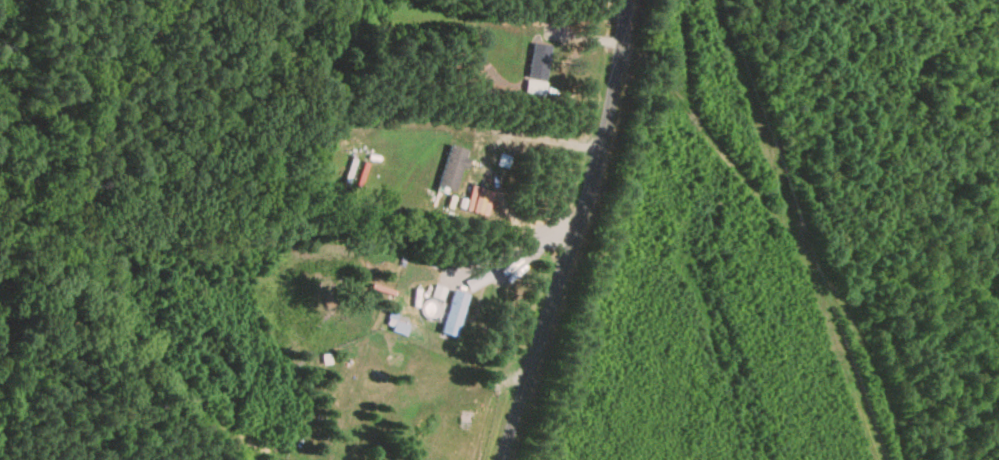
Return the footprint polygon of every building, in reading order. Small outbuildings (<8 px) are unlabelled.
[(467,194),(469,184),(461,182),(470,150),(450,145),(439,186),(467,194)] [(465,282),(472,293),(493,280),(487,269),(465,282)] [(441,333),(457,338),(470,296),(454,291),(441,333)]
